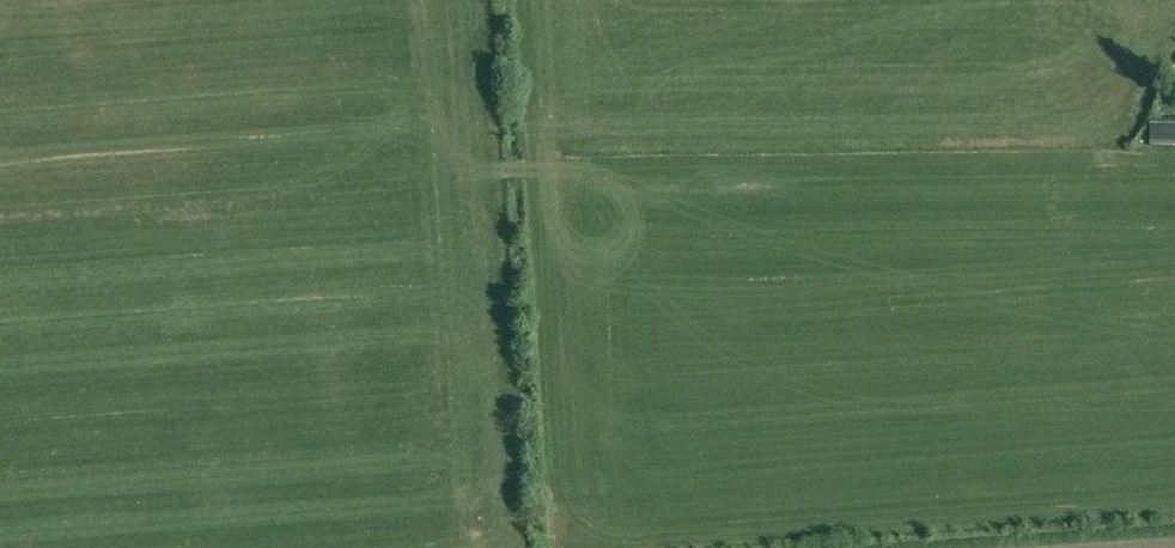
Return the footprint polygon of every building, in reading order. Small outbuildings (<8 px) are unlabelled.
[(1174,147),(1174,119),(1150,118),(1150,145),(1174,147)]
